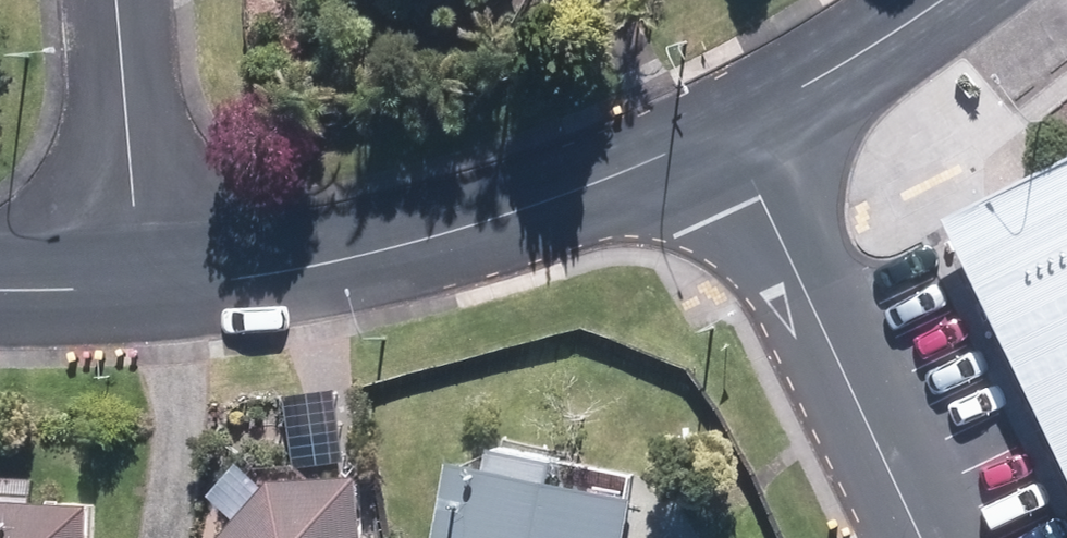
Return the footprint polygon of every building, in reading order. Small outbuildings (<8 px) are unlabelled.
[(986,204),(1066,370),(1066,165),(986,204)] [(654,490),(572,474),(575,455),(513,442),(508,463),(468,454),(452,537),(644,537),(654,490)] [(231,537),(377,537),(375,477),(284,480),(231,537)] [(105,506),(0,499),(0,537),(103,537),(105,506)]
